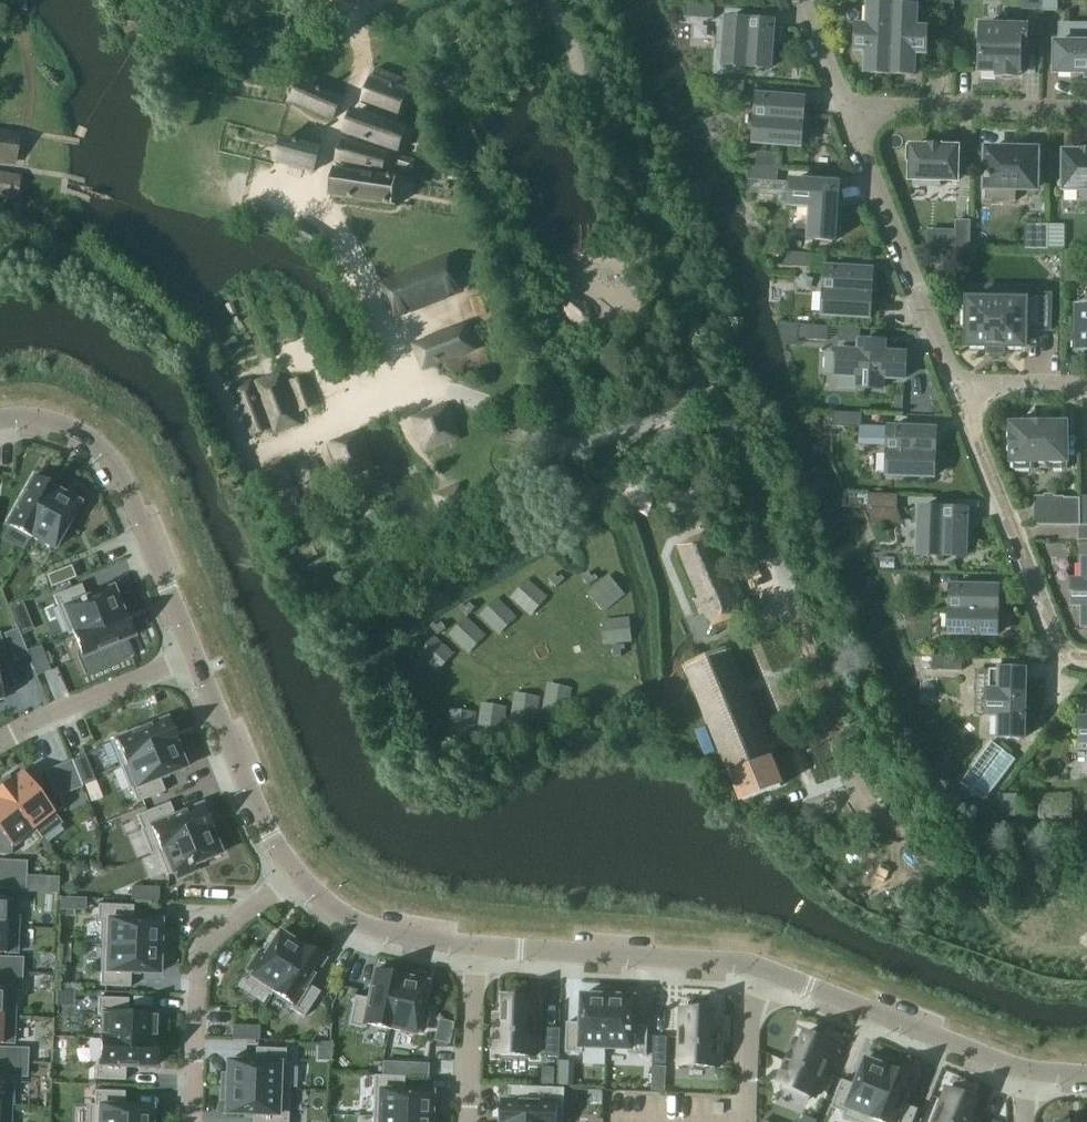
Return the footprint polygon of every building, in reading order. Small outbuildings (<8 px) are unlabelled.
[(1023,9),(1041,9),(1041,0),(1023,0),(1023,9)] [(1042,12),(1058,12),(1058,0),(1042,0),(1042,12)] [(685,17),(714,20),(715,5),(686,3),(685,17)] [(866,74),(890,75),(893,8),(869,7),(868,28),(858,27),(856,52),(867,53),(866,74)] [(893,8),(890,75),(914,76),(915,55),(925,55),(926,30),(916,30),(917,9),(893,8)] [(773,23),(726,19),(723,65),(770,69),(773,23)] [(1056,74),(1075,74),(1075,73),(1086,73),(1086,26),(1061,26),(1060,45),(1056,45),(1056,74)] [(1027,29),(980,28),(979,72),(999,72),(999,78),(1016,78),(1016,73),(1021,73),(1021,46),(1027,46),(1027,29)] [(362,102),(398,116),(411,83),(375,68),(362,102)] [(297,81),(289,99),(333,118),(341,100),(297,81)] [(754,143),(800,147),(804,100),(758,96),(754,143)] [(353,112),(345,134),(397,152),(405,130),(353,112)] [(0,131),(0,159),(14,161),(17,133),(0,131)] [(277,162),(313,173),(320,150),(284,139),(277,162)] [(340,143),(336,163),(383,174),(387,154),(340,143)] [(911,150),(909,150),(909,161),(911,161),(910,180),(957,182),(958,149),(941,148),(941,147),(928,146),(928,148),(911,147),(911,150)] [(987,151),(986,201),(1016,202),(1016,189),(1035,189),(1036,152),(1021,152),(1022,148),(1001,148),(1001,151),(987,151)] [(1085,202),(1086,202),(1086,149),(1081,149),(1081,152),(1063,152),(1062,192),(1079,192),(1079,196),(1080,198),(1081,199),(1082,200),(1083,201),(1085,202)] [(400,156),(397,169),(411,172),(414,160),(400,156)] [(749,166),(748,180),(778,183),(779,168),(749,166)] [(15,199),(18,175),(0,173),(0,198),(15,199)] [(334,173),(331,198),(394,206),(397,180),(334,173)] [(838,185),(792,183),(790,207),(812,209),(810,240),(834,242),(838,185)] [(956,222),(955,249),(969,249),(970,222),(956,222)] [(1024,251),(1048,251),(1049,225),(1024,224),(1024,251)] [(1065,269),(1079,269),(1079,251),(1065,251),(1065,269)] [(782,266),(811,268),(812,254),(783,252),(782,266)] [(451,261),(383,286),(394,315),(462,289),(451,261)] [(826,268),(823,316),(869,318),(872,271),(826,268)] [(1023,302),(1005,301),(1005,298),(988,298),(988,301),(968,301),(968,304),(964,304),(964,329),(967,329),(967,347),(988,347),(988,352),(1004,353),(1004,348),(1025,348),(1025,331),(1051,332),(1051,295),(1023,294),(1023,302)] [(576,295),(571,297),(564,303),(565,310),(570,320),(578,326),(586,326),(591,324),(593,320),(594,313),(590,306),(584,299),(576,295)] [(1077,351),(1086,351),(1086,306),(1083,305),(1080,308),(1078,308),(1077,351)] [(599,316),(598,318),(597,320),(597,322),(598,325),(599,326),(601,328),(603,329),(605,329),(608,328),(610,326),(611,324),(611,322),(611,319),(610,317),(608,315),(606,315),(604,314),(601,315),(599,316)] [(464,325),(413,344),(422,367),(473,348),(464,325)] [(799,325),(798,339),(827,341),(828,327),(799,325)] [(836,376),(858,377),(857,388),(882,389),(883,379),(904,380),(905,355),(884,354),(884,343),(860,342),(859,353),(837,351),(836,376)] [(284,373),(259,382),(278,435),(303,426),(284,373)] [(308,380),(292,386),(302,413),(318,407),(308,380)] [(254,381),(236,389),(255,437),(273,429),(254,381)] [(447,406),(414,418),(425,450),(458,438),(447,406)] [(861,427),(862,414),(833,413),(832,427),(860,428),(860,445),(862,445),(877,446),(878,441),(888,442),(887,476),(933,478),(935,430),(861,427)] [(1012,463),(1014,463),(1014,470),(1030,470),(1030,463),(1049,462),(1049,469),(1066,469),(1066,424),(1011,425),(1012,463)] [(362,436),(332,447),(343,477),(373,466),(362,436)] [(317,465),(299,474),(310,496),(328,487),(317,465)] [(29,538),(57,489),(34,476),(6,525),(9,527),(29,538)] [(472,503),(464,484),(434,497),(443,516),(472,503)] [(31,538),(53,550),(79,503),(57,491),(58,490),(57,489),(29,538),(30,539),(31,538)] [(868,508),(897,509),(898,495),(868,494),(868,508)] [(1035,526),(1078,526),(1080,526),(1079,500),(1064,499),(1064,508),(1035,508),(1035,526)] [(919,509),(918,555),(965,557),(967,511),(919,509)] [(1078,526),(1078,541),(1086,541),(1086,526),(1080,526),(1078,526)] [(695,543),(683,547),(707,608),(713,623),(739,613),(735,601),(719,563),(709,537),(695,543)] [(1083,629),(1086,629),(1086,561),(1083,561),(1083,582),(1073,582),(1073,607),(1083,607),(1083,629)] [(76,578),(70,566),(45,576),(50,589),(76,578)] [(588,573),(582,577),(589,586),(599,579),(596,576),(592,578),(588,573)] [(553,575),(548,580),(556,588),(564,580),(561,577),(558,580),(553,575)] [(123,610),(121,611),(112,588),(86,598),(80,585),(52,596),(68,634),(123,612),(123,610)] [(951,587),(950,634),(996,635),(997,588),(951,587)] [(741,618),(746,634),(809,613),(804,598),(741,618)] [(28,617),(22,602),(10,607),(16,622),(28,617)] [(464,606),(461,610),(470,618),(477,610),(472,604),(467,609),(464,606)] [(123,612),(68,634),(68,635),(72,634),(79,653),(81,657),(99,650),(106,666),(130,656),(131,657),(133,657),(125,639),(133,636),(128,623),(124,615),(123,612)] [(434,624),(430,627),(438,636),(447,629),(442,623),(437,628),(434,624)] [(3,634),(14,661),(28,655),(17,629),(3,634)] [(40,645),(27,651),(37,676),(50,671),(40,645)] [(625,645),(612,647),(614,658),(621,657),(621,650),(625,650),(625,645)] [(706,659),(683,668),(684,671),(689,669),(743,802),(781,787),(727,653),(732,652),(731,649),(725,651),(706,659)] [(413,656),(409,658),(413,669),(424,665),(421,658),(415,660),(413,656)] [(933,656),(933,670),(962,671),(962,657),(933,656)] [(999,738),(1024,739),(1025,672),(990,671),(989,717),(999,717),(999,738)] [(580,700),(579,712),(590,714),(591,706),(584,705),(585,701),(580,700)] [(176,743),(166,718),(110,741),(120,766),(176,743)] [(537,718),(536,730),(541,730),(541,725),(548,726),(548,718),(537,718)] [(442,719),(431,721),(434,733),(438,732),(437,728),(444,726),(442,719)] [(472,737),(471,749),(475,750),(476,745),(482,746),(483,739),(472,737)] [(960,783),(984,801),(1015,760),(992,742),(960,783)] [(126,765),(135,785),(130,787),(136,803),(164,792),(159,779),(185,768),(176,745),(177,744),(176,743),(120,766),(120,767),(126,765)] [(84,755),(71,761),(81,785),(81,786),(94,781),(84,755)] [(54,799),(81,788),(81,786),(81,785),(71,761),(44,772),(54,799)] [(60,823),(20,773),(11,780),(7,776),(0,781),(0,790),(39,839),(60,823)] [(12,847),(31,832),(38,840),(39,839),(0,790),(0,833),(12,847)] [(1000,797),(1000,813),(1016,814),(1016,797),(1000,797)] [(150,854),(211,829),(201,805),(174,816),(168,803),(136,816),(141,829),(140,830),(150,854)] [(804,832),(799,817),(787,821),(792,836),(804,832)] [(150,855),(156,853),(166,876),(174,873),(176,879),(196,871),(194,865),(220,854),(211,831),(212,830),(211,829),(150,854),(150,855)] [(26,876),(26,862),(0,861),(0,875),(26,876)] [(26,876),(0,875),(0,890),(25,891),(26,876)] [(47,877),(47,892),(57,892),(58,878),(47,877)] [(158,901),(158,888),(131,887),(130,900),(158,901)] [(73,899),(73,911),(83,911),(84,899),(73,899)] [(17,927),(18,901),(0,900),(0,926),(17,927)] [(160,921),(132,920),(132,908),(97,906),(96,922),(102,922),(101,946),(164,948),(165,935),(160,935),(160,921)] [(16,954),(17,927),(0,926),(0,953),(16,954)] [(299,946),(278,932),(263,956),(257,953),(246,971),(251,974),(246,981),(269,996),(301,945),(300,945),(299,946)] [(301,945),(269,996),(270,996),(272,993),(290,1005),(288,1008),(303,1018),(319,992),(307,985),(323,960),(304,947),(301,945)] [(130,973),(158,974),(159,961),(164,961),(164,948),(101,946),(99,986),(129,987),(130,973)] [(21,973),(22,958),(0,957),(0,972),(21,973)] [(400,976),(374,970),(368,999),(354,996),(347,1026),(364,1029),(365,1025),(388,1030),(400,976)] [(0,972),(0,986),(21,987),(21,973),(0,972)] [(414,1035),(415,1031),(421,1033),(426,1012),(419,1010),(425,983),(401,977),(401,976),(400,976),(388,1030),(389,1031),(390,1029),(414,1035)] [(0,991),(0,1017),(13,1018),(14,991),(0,991)] [(607,1049),(609,991),(596,991),(596,996),(582,995),(581,1024),(567,1023),(566,1053),(583,1054),(583,1048),(607,1049)] [(607,1049),(630,1050),(630,1056),(647,1056),(648,1026),(634,1026),(635,997),(622,997),(622,992),(609,991),(607,1049)] [(102,1015),(101,1037),(100,1037),(100,1039),(156,1041),(156,1040),(154,1040),(155,1014),(127,1013),(127,999),(97,998),(97,1015),(102,1015)] [(494,1041),(494,1042),(495,1042),(495,1054),(534,1056),(537,1001),(529,1000),(529,999),(504,998),(503,1017),(496,1017),(496,1023),(495,1023),(495,1024),(496,1024),(496,1029),(495,1029),(495,1030),(496,1030),(495,1035),(494,1035),(494,1036),(496,1036),(495,1041),(494,1041)] [(681,1010),(679,1066),(718,1067),(719,1055),(720,1055),(720,1054),(719,1054),(719,1049),(720,1049),(720,1048),(719,1048),(719,1043),(720,1043),(720,1042),(719,1042),(719,1037),(721,1037),(721,1036),(720,1036),(720,1030),(713,1030),(714,1011),(688,1010),(688,1011),(681,1010)] [(12,1044),(13,1018),(0,1017),(0,1043),(12,1044)] [(258,1040),(259,1027),(231,1025),(231,1039),(258,1040)] [(546,1056),(560,1057),(561,1029),(547,1029),(546,1056)] [(782,1072),(778,1083),(783,1085),(780,1090),(808,1101),(810,1096),(815,1097),(835,1046),(828,1043),(829,1043),(805,1033),(798,1051),(791,1048),(789,1054),(788,1054),(788,1055),(789,1055),(787,1059),(786,1059),(786,1060),(787,1060),(785,1065),(784,1065),(783,1066),(785,1066),(783,1071),(782,1070),(781,1071),(782,1072)] [(666,1065),(667,1038),(654,1037),(652,1064),(666,1065)] [(94,1079),(124,1080),(125,1066),(155,1067),(156,1041),(100,1039),(99,1062),(95,1062),(94,1079)] [(18,1063),(18,1048),(0,1048),(0,1062),(18,1063)] [(221,1074),(220,1087),(289,1090),(290,1064),(284,1063),(285,1049),(255,1048),(254,1063),(226,1061),(225,1074),(221,1074)] [(831,1108),(844,1113),(842,1118),(852,1121),(869,1121),(891,1067),(890,1067),(889,1068),(866,1059),(859,1076),(855,1085),(853,1084),(842,1080),(831,1108)] [(17,1078),(18,1063),(0,1062),(0,1077),(17,1078)] [(425,1078),(426,1064),(409,1064),(382,1063),(381,1076),(403,1077),(409,1077),(425,1078)] [(543,1067),(542,1084),(556,1085),(556,1067),(543,1067)] [(869,1121),(913,1121),(918,1110),(905,1105),(916,1077),(903,1072),(894,1068),(891,1067),(869,1121)] [(403,1091),(403,1077),(381,1076),(373,1076),(371,1117),(435,1119),(435,1106),(430,1106),(431,1092),(403,1091)] [(0,1081),(0,1107),(10,1108),(11,1081),(0,1081)] [(289,1090),(220,1087),(219,1101),(224,1101),(224,1114),(252,1115),(252,1121),(287,1121),(289,1090)] [(562,1089),(532,1088),(532,1102),(502,1101),(501,1121),(557,1121),(558,1106),(562,1106),(562,1089)] [(934,1121),(977,1121),(970,1118),(977,1101),(953,1091),(953,1092),(946,1090),(934,1121)] [(152,1107),(123,1106),(124,1092),(94,1091),(93,1105),(88,1105),(87,1121),(151,1121),(152,1107)] [(10,1108),(0,1107),(0,1121),(9,1121),(10,1108)]
